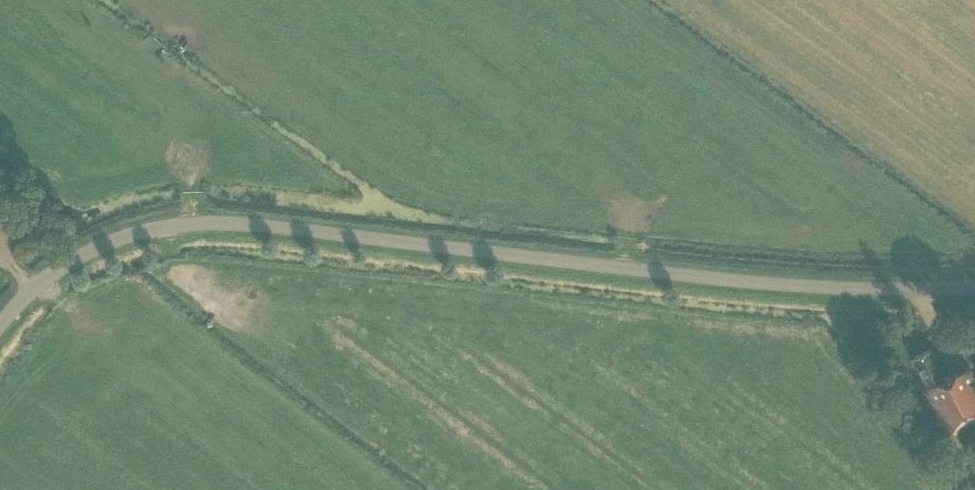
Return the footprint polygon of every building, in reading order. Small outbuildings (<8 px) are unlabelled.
[(969,366),(956,372),(949,359),(939,364),(931,348),(913,357),(927,386),(925,388),(949,436),(974,423),(974,378),(969,366)]
